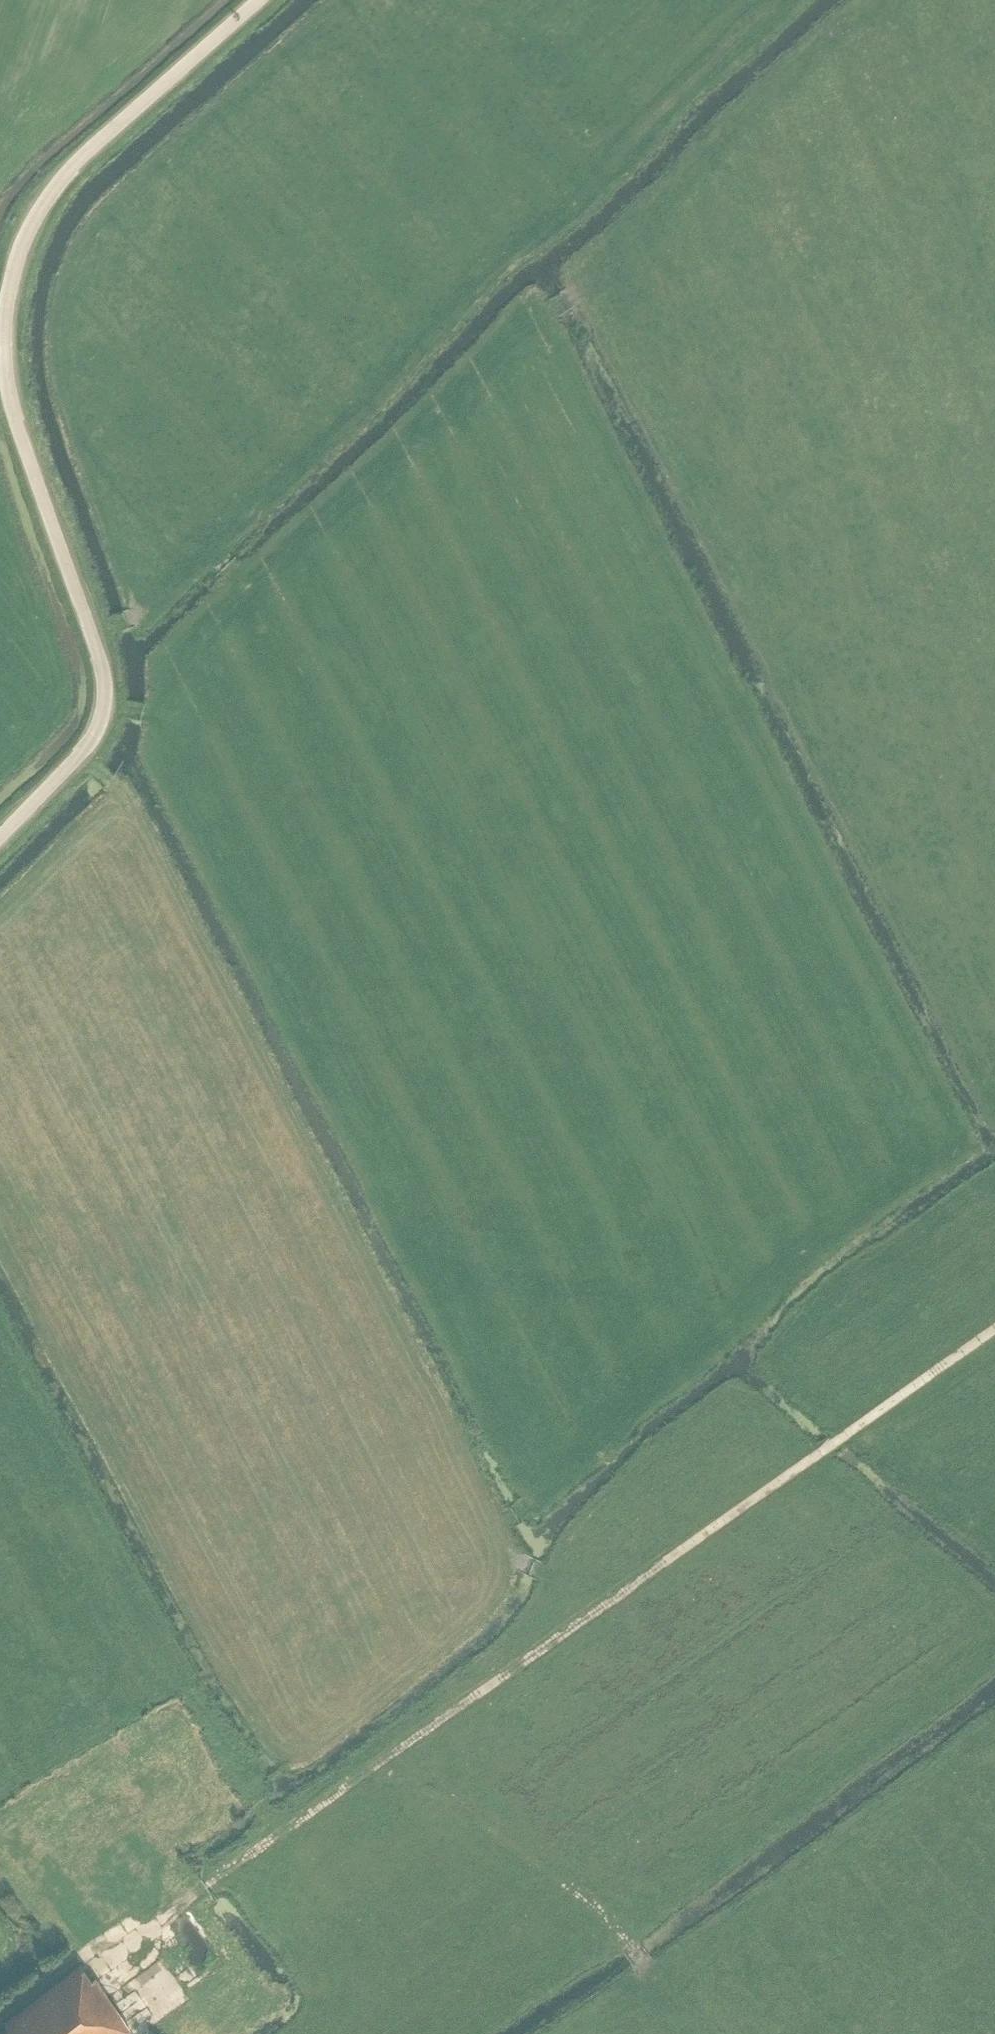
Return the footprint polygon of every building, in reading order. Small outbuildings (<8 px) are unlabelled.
[(1,2033),(125,2033),(131,2030),(93,1980),(81,1965),(4,2023),(9,2028),(1,2033)]
